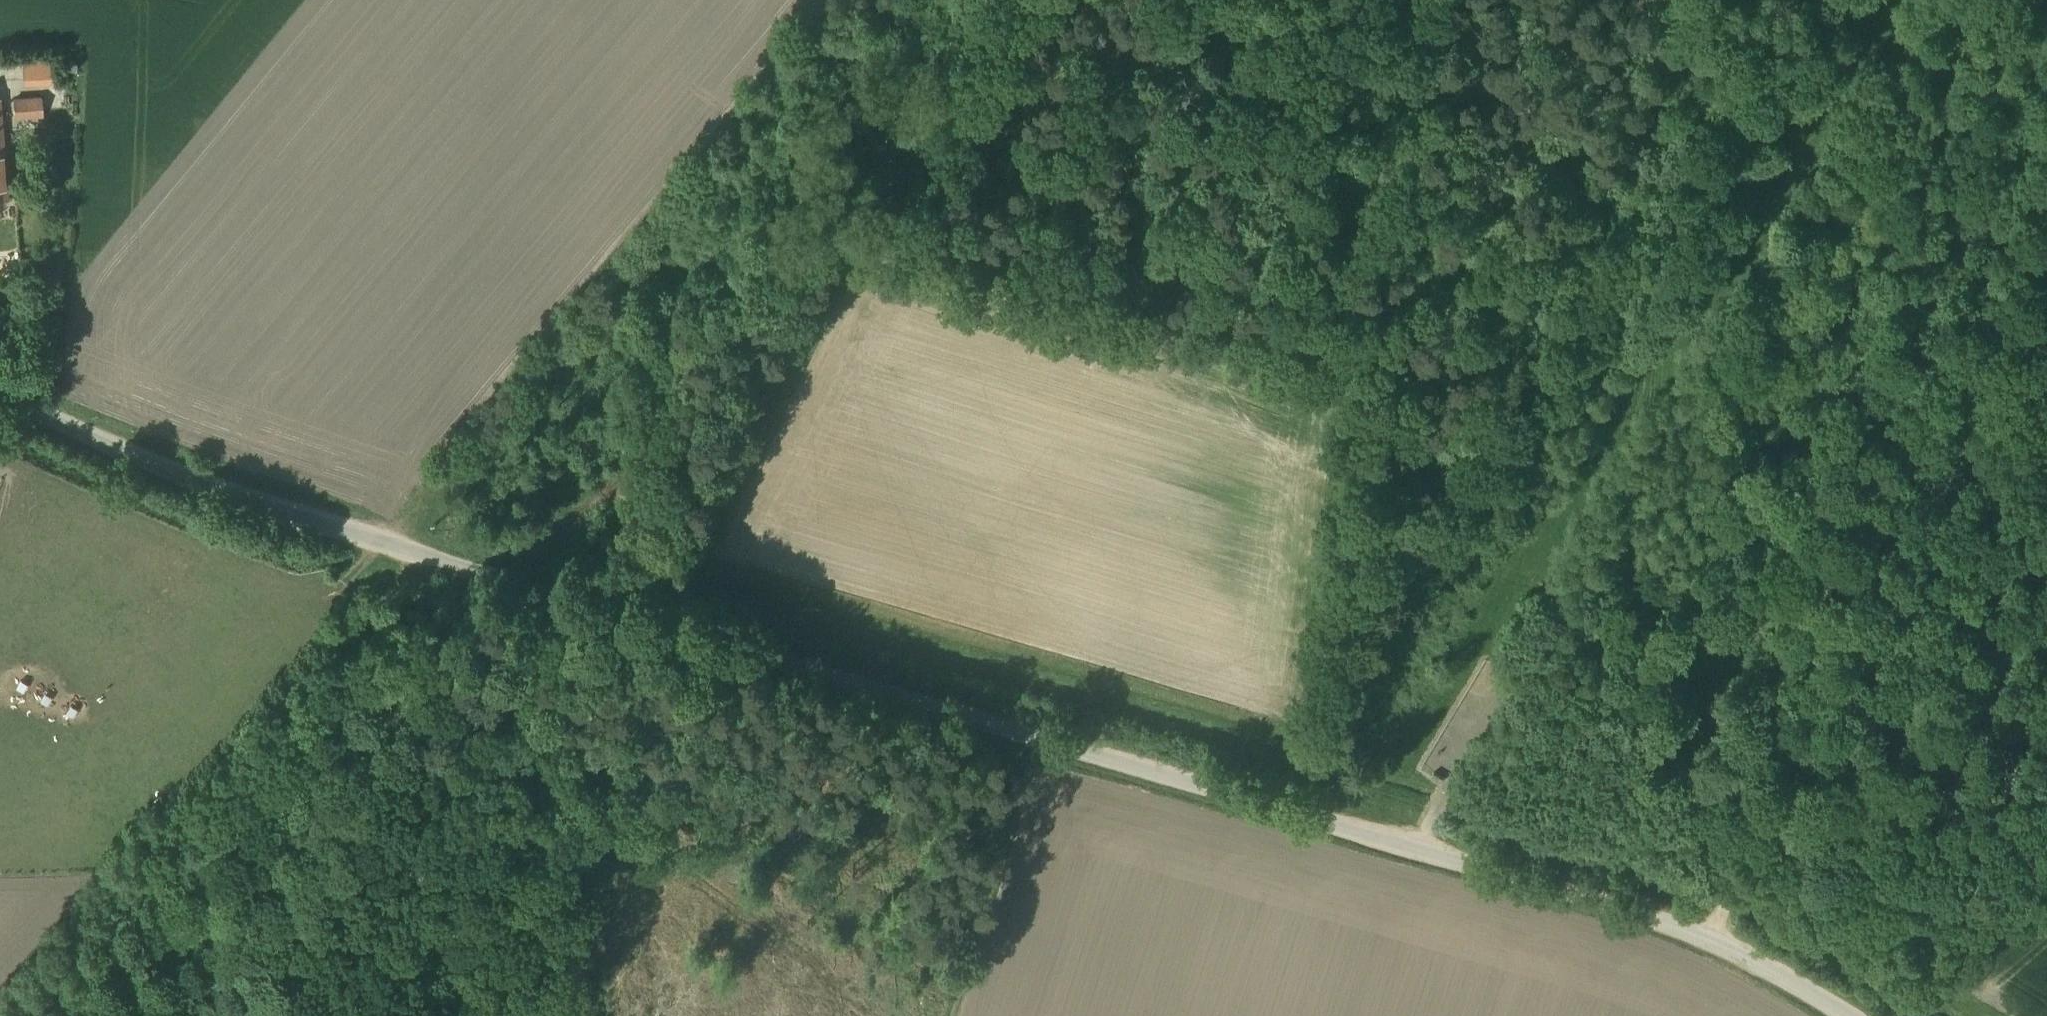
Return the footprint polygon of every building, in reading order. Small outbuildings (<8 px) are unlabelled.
[(42,97),(13,99),(15,117),(43,115),(43,110),(42,97)]
